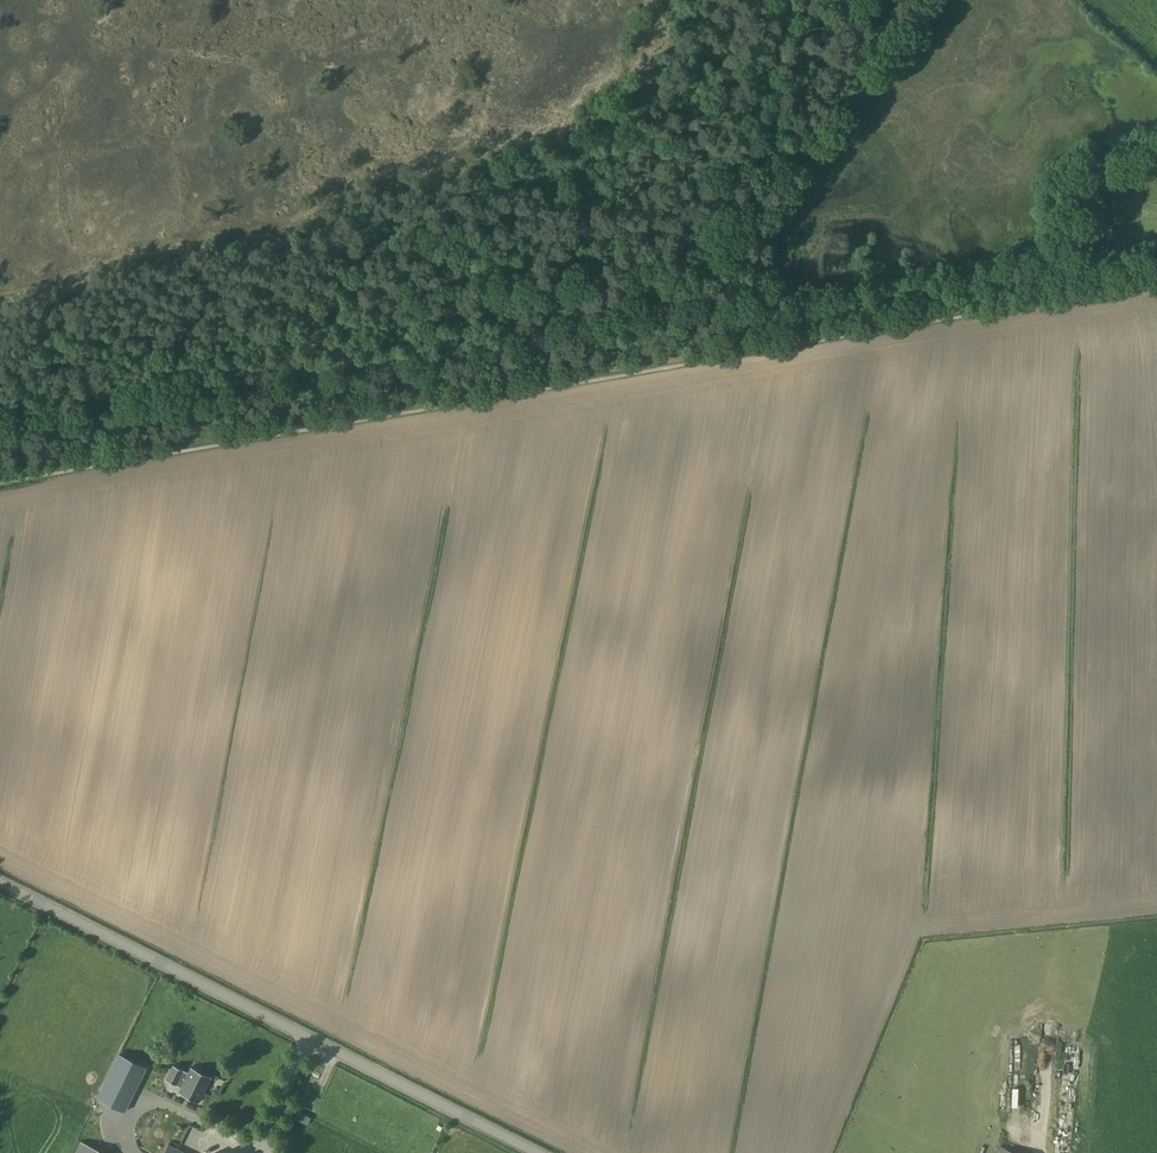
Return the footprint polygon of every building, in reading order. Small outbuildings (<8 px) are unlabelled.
[(189,1067),(188,1071),(174,1065),(167,1079),(181,1085),(177,1093),(198,1103),(210,1077),(189,1067)] [(109,1072),(92,1104),(118,1117),(134,1085),(109,1072)] [(1047,1117),(1048,1110),(1035,1108),(1035,1115),(1047,1117)] [(77,1152),(104,1152),(82,1142),(77,1152)]
